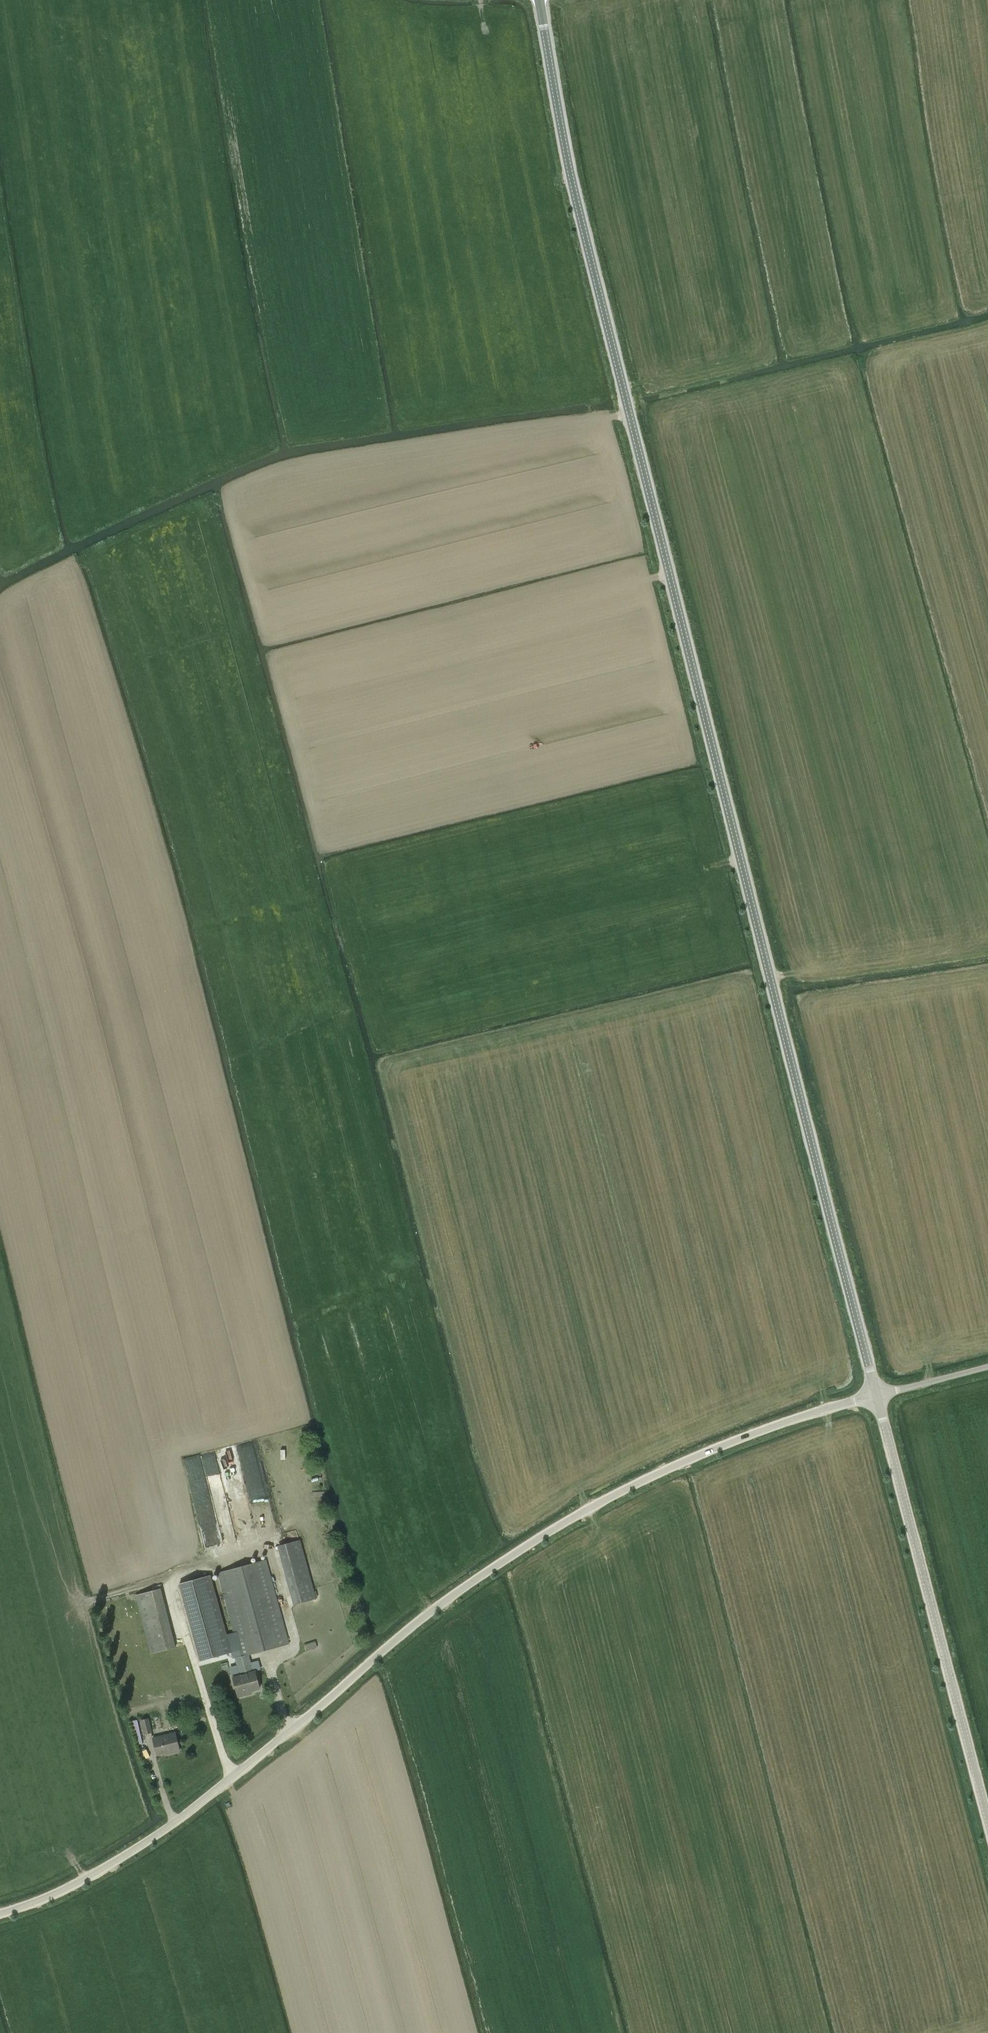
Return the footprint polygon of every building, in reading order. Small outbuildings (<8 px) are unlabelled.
[(223,1544),(238,1541),(233,1516),(248,1513),(236,1458),(218,1462),(216,1452),(204,1455),(223,1544)] [(277,1546),(293,1605),(316,1598),(300,1540),(277,1546)] [(247,1695),(246,1692),(260,1689),(255,1671),(254,1671),(249,1654),(289,1643),(266,1559),(217,1573),(240,1656),(235,1658),(240,1675),(233,1677),(238,1697),(247,1695)] [(211,1575),(179,1583),(200,1661),(232,1653),(211,1575)] [(151,1653),(175,1647),(160,1588),(137,1594),(151,1653)] [(306,1651),(317,1648),(315,1641),(304,1645),(306,1651)] [(152,1733),(149,1718),(141,1720),(144,1735),(152,1733)] [(169,1753),(180,1750),(175,1732),(152,1738),(156,1754),(169,1751),(169,1753)]
